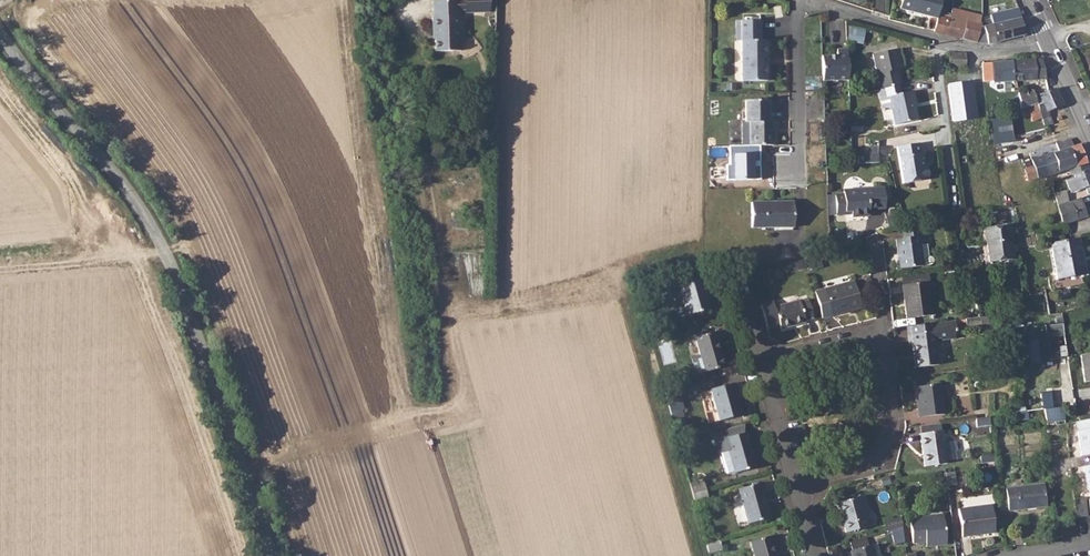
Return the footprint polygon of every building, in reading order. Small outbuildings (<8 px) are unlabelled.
[(432,28),(436,28),(436,49),(461,50),(461,13),(459,12),(459,0),(433,0),(434,13),(432,13),(432,28)] [(491,0),(466,0),(466,12),(491,12),(491,0)] [(898,9),(935,19),(936,18),(937,14),(940,0),(900,0),(898,9)] [(992,25),(982,28),(985,45),(1023,35),(1017,9),(999,13),(1002,23),(992,25)] [(935,19),(932,33),(942,35),(946,21),(936,18),(935,19)] [(761,19),(736,19),(736,40),(741,40),(742,80),(767,79),(766,39),(761,39),(761,19)] [(946,21),(942,35),(975,44),(979,27),(979,25),(977,24),(965,21),(964,25),(948,21),(946,21)] [(863,42),(866,29),(852,26),(849,39),(863,42)] [(837,54),(822,54),(822,65),(823,80),(848,79),(847,47),(837,48),(837,54)] [(873,53),(880,88),(899,84),(901,83),(900,75),(898,68),(901,68),(902,67),(898,47),(873,53)] [(967,52),(951,52),(950,66),(967,66),(967,52)] [(1042,59),(1015,60),(1016,79),(1045,78),(1042,59)] [(982,62),(982,66),(983,80),(993,79),(993,82),(1013,80),(1012,60),(982,62)] [(965,82),(965,74),(949,74),(950,82),(965,82)] [(880,88),(878,89),(880,97),(881,97),(883,109),(891,108),(895,124),(918,118),(913,100),(915,100),(913,90),(901,92),(899,84),(880,88)] [(962,85),(950,86),(950,94),(962,94),(962,85)] [(1040,95),(1035,97),(1037,102),(1037,103),(1037,104),(1041,118),(1044,126),(1052,123),(1047,110),(1062,104),(1054,87),(1039,93),(1040,95)] [(1029,88),(1018,92),(1021,108),(1037,103),(1037,102),(1035,97),(1034,92),(1029,88)] [(745,99),(745,120),(749,120),(750,145),(772,144),(772,120),(768,120),(768,99),(745,99)] [(1041,118),(1037,104),(1021,109),(1023,118),(1029,116),(1031,121),(1041,118)] [(1012,116),(992,118),(995,144),(1015,142),(1012,116)] [(1058,151),(1052,153),(1058,171),(1069,168),(1071,175),(1073,174),(1089,168),(1079,144),(1073,146),(1070,138),(1056,143),(1058,151)] [(918,143),(895,146),(901,184),(926,180),(924,167),(922,165),(918,143)] [(1052,153),(1043,156),(1048,174),(1058,171),(1052,153)] [(878,154),(864,154),(864,163),(878,162),(878,154)] [(1048,174),(1043,156),(1031,160),(1033,165),(1024,168),(1027,181),(1048,174)] [(1073,174),(1074,177),(1065,180),(1071,192),(1085,187),(1087,193),(1089,191),(1089,168),(1073,174)] [(873,190),(843,192),(843,193),(834,193),(835,215),(846,214),(846,210),(850,210),(851,214),(851,216),(869,215),(868,208),(884,208),(884,205),(892,205),(887,189),(883,189),(883,187),(873,187),(873,190)] [(1065,190),(1053,193),(1056,205),(1068,200),(1065,190)] [(1080,198),(1057,207),(1062,224),(1086,216),(1081,201),(1080,198)] [(793,201),(751,201),(751,227),(793,226),(793,201)] [(1010,224),(987,227),(988,238),(987,240),(989,261),(1013,259),(1010,239),(1012,239),(1010,224)] [(923,265),(919,236),(925,236),(924,225),(903,229),(904,237),(896,238),(900,267),(923,265)] [(1078,238),(1050,242),(1057,279),(1084,274),(1078,238)] [(706,294),(704,287),(707,287),(704,277),(678,285),(687,314),(710,308),(706,294)] [(853,280),(824,287),(831,315),(861,307),(853,280)] [(929,281),(902,285),(906,317),(933,314),(929,281)] [(799,299),(774,306),(780,328),(805,321),(804,319),(813,317),(808,299),(799,301),(799,299)] [(991,315),(979,317),(980,325),(981,335),(994,332),(991,315)] [(979,317),(965,318),(966,327),(980,325),(979,317)] [(954,320),(907,325),(909,343),(912,343),(915,366),(939,364),(935,338),(953,336),(952,332),(955,331),(954,320)] [(719,330),(695,336),(700,354),(691,356),(696,373),(726,365),(719,339),(721,338),(719,330)] [(1055,332),(1037,333),(1040,360),(1058,358),(1055,332)] [(1080,354),(1084,382),(1089,381),(1089,352),(1080,354)] [(733,382),(710,388),(719,420),(741,413),(733,382)] [(940,383),(918,385),(921,407),(918,408),(919,416),(943,413),(940,383)] [(678,386),(663,391),(666,398),(677,395),(680,395),(678,386)] [(681,407),(669,411),(671,418),(683,415),(681,407)] [(1047,421),(1063,420),(1063,407),(1046,408),(1047,421)] [(1025,411),(1015,412),(1016,420),(1028,418),(1027,410),(1025,411)] [(989,416),(975,418),(976,425),(990,424),(989,416)] [(1075,421),(1081,455),(1089,453),(1089,418),(1075,421)] [(941,430),(921,432),(920,432),(923,465),(947,462),(946,460),(956,459),(953,440),(944,441),(943,430),(941,430)] [(734,470),(735,472),(756,466),(746,431),(725,437),(728,450),(720,452),(726,473),(734,470)] [(953,471),(945,472),(947,486),(955,485),(953,471)] [(945,472),(937,473),(939,487),(947,486),(945,472)] [(703,480),(689,484),(692,492),(705,489),(703,480)] [(760,482),(738,488),(748,523),(770,517),(760,482)] [(1042,484),(1006,488),(1009,509),(1045,505),(1042,484)] [(705,489),(692,492),(694,501),(707,497),(705,489)] [(863,495),(838,502),(846,532),(868,526),(862,506),(866,506),(863,495)] [(1084,496),(1074,498),(1076,517),(1087,516),(1084,496)] [(991,505),(958,508),(961,536),(995,532),(991,505)] [(922,518),(910,519),(912,542),(925,541),(926,546),(946,544),(942,513),(922,516),(922,518)] [(900,517),(884,521),(887,531),(892,530),(902,527),(900,517)] [(902,527),(892,530),(894,544),(904,542),(902,527)] [(750,541),(754,555),(777,555),(774,544),(776,543),(774,534),(750,541)] [(719,539),(706,543),(708,551),(721,548),(719,539)] [(850,550),(852,555),(875,555),(872,544),(850,550)]
